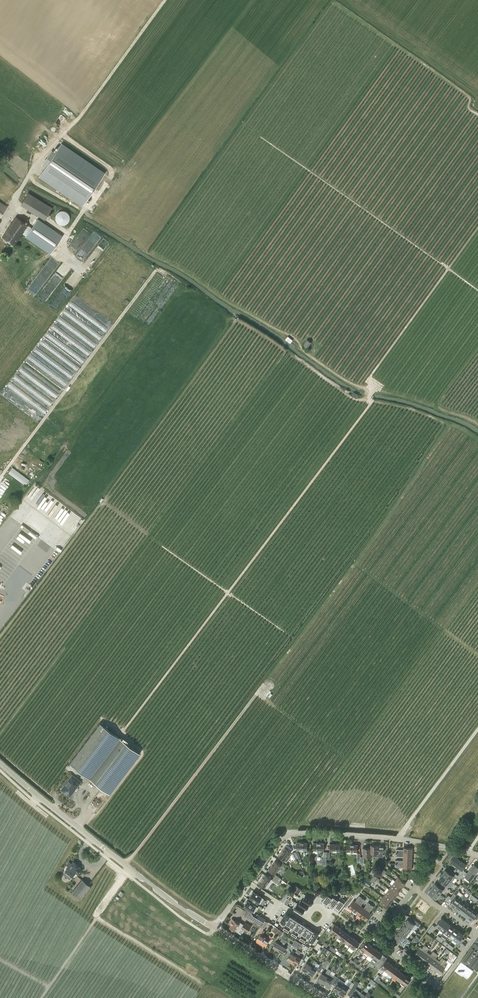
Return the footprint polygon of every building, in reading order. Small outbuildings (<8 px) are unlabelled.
[(45,166),(39,175),(85,206),(107,175),(61,143),(55,152),(51,149),(41,163),(45,166)] [(20,205),(45,220),(52,208),(27,193),(20,205)] [(65,225),(69,222),(70,216),(66,211),(60,210),(56,214),(55,220),(58,225),(65,225)] [(32,227),(16,217),(3,236),(14,245),(22,233),(51,253),(62,236),(38,219),(32,227)] [(92,350),(97,342),(73,325),(81,314),(85,317),(106,331),(109,327),(71,301),(68,305),(74,309),(71,314),(65,310),(57,322),(66,328),(72,332),(72,333),(87,343),(85,346),(92,350)] [(145,323),(148,326),(159,311),(156,308),(145,323)] [(77,371),(92,351),(54,323),(51,328),(56,331),(54,334),(48,330),(39,343),(77,371)] [(307,339),(303,345),(308,348),(312,342),(307,339)] [(36,346),(28,359),(57,379),(55,382),(64,388),(74,373),(36,346)] [(56,397),(60,393),(22,366),(19,370),(56,397)] [(7,386),(45,412),(48,408),(10,382),(7,386)] [(13,467),(8,472),(26,485),(30,479),(13,467)] [(22,492),(0,476),(0,521),(22,492)] [(27,522),(41,533),(49,523),(39,515),(37,517),(33,514),(27,522)] [(140,753),(105,728),(107,725),(102,722),(101,724),(99,723),(69,764),(109,793),(140,753)] [(79,781),(72,775),(61,790),(68,795),(79,781)] [(370,845),(370,848),(370,856),(373,856),(373,854),(378,854),(378,851),(384,852),(384,846),(378,846),(370,845)] [(285,860),(291,852),(285,848),(279,856),(284,860),(285,860)] [(451,860),(450,861),(452,862),(458,867),(461,869),(458,872),(459,873),(458,876),(460,878),(465,871),(463,869),(466,865),(454,856),(451,860)] [(275,861),(269,870),(274,874),(281,865),(275,861)] [(70,868),(64,875),(70,880),(73,877),(77,872),(79,874),(82,870),(80,868),(80,867),(74,862),(69,867),(70,868)] [(460,878),(463,880),(465,876),(470,880),(471,880),(473,876),(477,870),(477,869),(477,867),(474,864),(468,873),(465,871),(460,878)] [(445,870),(442,874),(450,880),(453,876),(455,877),(457,875),(452,871),(450,874),(445,870)] [(276,874),(274,877),(281,883),(282,883),(284,884),(286,882),(281,878),(276,874)] [(450,880),(442,874),(438,879),(444,883),(442,885),(447,889),(449,886),(447,884),(450,880)] [(265,888),(271,879),(265,875),(259,883),(265,888)] [(281,883),(274,877),(272,880),(280,885),(281,883)] [(398,877),(395,881),(402,887),(405,883),(398,877)] [(80,898),(90,886),(82,880),(73,892),(80,898)] [(402,887),(395,881),(392,885),(399,891),(402,887)] [(447,889),(442,885),(440,887),(435,883),(432,888),(440,894),(443,889),(445,891),(447,889)] [(399,891),(392,885),(389,889),(396,895),(399,891)] [(440,894),(432,888),(428,892),(436,898),(440,894)] [(396,895),(389,889),(386,893),(393,899),(396,895)] [(253,891),(249,897),(254,899),(253,901),(257,904),(258,902),(260,904),(264,898),(257,894),(258,893),(257,893),(256,893),(253,891)] [(456,896),(449,904),(454,907),(459,900),(462,897),(464,895),(459,891),(456,896)] [(300,898),(301,899),(309,904),(310,905),(310,904),(314,899),(304,893),(300,898)] [(386,893),(383,897),(390,903),(393,899),(386,893)] [(327,894),(321,902),(326,906),(327,905),(332,898),(332,897),(327,894)] [(332,898),(327,905),(332,909),(333,907),(338,900),(333,896),(332,897),(332,898)] [(353,911),(362,898),(359,896),(355,902),(353,901),(348,907),(353,911)] [(379,902),(380,902),(379,903),(382,905),(382,904),(387,907),(390,903),(383,897),(379,902)] [(454,907),(453,908),(458,910),(458,911),(464,903),(466,900),(462,897),(459,900),(454,907)] [(338,900),(333,907),(338,911),(345,902),(339,898),(338,900)] [(365,900),(362,898),(353,911),(357,914),(362,907),(360,906),(365,900)] [(298,903),(305,908),(306,909),(309,904),(301,899),(298,903)] [(247,900),(244,905),(254,912),(258,907),(256,906),(257,904),(253,901),(252,903),(247,900)] [(296,902),(293,907),(302,913),(305,908),(298,903),(296,902)] [(364,908),(362,907),(357,914),(361,917),(371,904),(368,902),(364,908)] [(468,906),(464,903),(458,911),(462,913),(463,914),(468,906)] [(371,904),(361,917),(366,920),(371,914),(369,912),(374,906),(371,904)] [(468,906),(463,914),(462,915),(466,917),(467,917),(472,910),(468,906)] [(244,915),(261,926),(264,922),(252,914),(253,913),(247,910),(244,915)] [(472,910),(467,917),(466,918),(471,920),(472,920),(472,921),(474,917),(477,913),(472,910)] [(281,915),(278,920),(284,924),(285,923),(290,915),(289,915),(286,913),(283,916),(281,915)] [(290,915),(285,923),(289,925),(294,918),(290,915)] [(294,918),(289,925),(291,926),(293,928),(298,921),(294,918)] [(440,929),(446,921),(441,918),(436,925),(440,929)] [(247,932),(251,926),(247,924),(244,923),(243,925),(240,922),(239,923),(232,919),(230,922),(228,924),(231,926),(230,927),(234,930),(235,930),(239,933),(239,932),(238,932),(240,928),(244,930),(247,932)] [(414,930),(418,926),(418,927),(420,924),(413,919),(411,921),(408,919),(405,923),(412,928),(412,929),(414,930)] [(298,921),(293,928),(297,930),(297,931),(302,923),(298,921)] [(446,921),(440,929),(444,932),(450,925),(449,924),(446,921)] [(297,930),(296,931),(297,932),(301,934),(306,926),(302,923),(297,931),(297,930)] [(335,924),(334,925),(332,923),(327,930),(334,934),(339,927),(335,924)] [(405,923),(401,927),(409,933),(412,929),(412,928),(405,923)] [(451,924),(450,925),(444,932),(449,935),(454,928),(454,927),(454,928),(451,924)] [(306,926),(301,934),(305,937),(306,936),(305,936),(310,929),(306,926)] [(343,930),(339,927),(334,934),(338,937),(343,930)] [(401,927),(398,932),(406,937),(409,933),(401,927)] [(455,927),(454,928),(449,935),(453,939),(459,931),(458,931),(455,927)] [(260,944),(265,935),(263,934),(265,930),(262,929),(259,933),(260,933),(256,939),(257,940),(256,941),(257,942),(260,944)] [(310,929),(305,936),(306,936),(309,938),(314,931),(310,929)] [(347,933),(343,930),(338,937),(342,940),(347,933)] [(309,938),(308,939),(309,940),(315,944),(318,939),(316,938),(318,934),(314,931),(309,938)] [(459,931),(453,939),(457,942),(455,945),(458,947),(463,940),(461,938),(464,935),(463,935),(462,934),(459,931)] [(395,936),(395,937),(393,939),(396,941),(404,947),(405,944),(405,943),(408,939),(406,937),(398,932),(397,934),(396,933),(394,935),(395,936)] [(347,933),(342,940),(346,943),(351,936),(347,933)] [(268,937),(265,935),(260,944),(263,946),(264,946),(265,945),(266,945),(269,939),(270,940),(272,937),(270,935),(268,937)] [(351,936),(346,943),(350,946),(355,939),(351,936)] [(461,962),(465,965),(467,963),(471,967),(477,971),(477,970),(477,938),(477,940),(462,960),(461,962)] [(359,942),(355,939),(350,946),(354,950),(359,942)] [(292,944),(299,948),(302,944),(295,940),(292,944)] [(278,950),(281,945),(276,942),(273,947),(278,950)] [(366,942),(360,949),(359,948),(357,951),(363,954),(365,952),(370,945),(366,942)] [(286,948),(281,945),(278,950),(283,953),(286,948)] [(370,945),(365,952),(369,955),(374,948),(370,945)] [(419,958),(427,946),(425,945),(422,948),(420,946),(414,954),(419,958)] [(429,948),(427,946),(419,958),(423,961),(429,953),(427,951),(429,948)] [(374,948),(369,955),(373,958),(378,951),(374,948)] [(370,962),(374,965),(377,967),(382,960),(379,958),(382,954),(378,951),(373,958),(370,962)] [(431,954),(429,953),(423,961),(427,964),(436,953),(433,951),(431,954)] [(292,962),(296,956),(291,953),(287,959),(292,962)] [(438,954),(436,953),(427,964),(432,967),(438,959),(436,958),(438,954)] [(296,956),(292,962),(297,965),(301,959),(296,956)] [(438,959),(432,967),(436,971),(444,959),(442,957),(440,961),(438,959)] [(447,961),(444,959),(436,971),(440,974),(446,966),(444,964),(447,961)] [(312,975),(316,969),(319,971),(321,967),(325,961),(323,960),(321,963),(320,963),(319,964),(317,962),(315,960),(311,966),(307,972),(310,974),(310,975),(311,976),(312,975)] [(382,960),(377,967),(379,969),(380,968),(385,971),(390,963),(386,960),(385,962),(382,960)] [(311,966),(306,963),(302,969),(307,972),(311,966)] [(394,966),(390,963),(385,971),(389,974),(394,966)] [(333,984),(337,977),(334,975),(333,976),(330,974),(331,971),(332,972),(335,966),(334,965),(331,970),(330,971),(323,982),(325,984),(325,985),(327,986),(327,985),(328,986),(328,985),(331,987),(333,984)] [(398,969),(394,966),(389,974),(393,977),(398,969)] [(322,973),(318,979),(323,982),(330,971),(331,970),(328,969),(325,975),(322,973)] [(402,972),(398,969),(393,977),(397,980),(402,972)] [(406,975),(402,972),(397,980),(401,983),(406,975)] [(410,978),(406,975),(401,983),(405,986),(406,986),(407,986),(409,983),(409,982),(408,981),(410,978)] [(337,977),(333,984),(335,986),(333,989),(338,992),(344,984),(343,984),(338,980),(339,979),(337,977)] [(344,984),(338,992),(343,996),(345,993),(348,994),(351,989),(354,984),(346,979),(344,984)] [(348,994),(350,996),(349,997),(357,997),(358,996),(361,992),(355,989),(359,983),(356,981),(354,984),(351,989),(348,994)] [(363,997),(364,997),(368,997),(372,994),(373,992),(370,990),(369,991),(368,991),(365,995),(363,997)]
